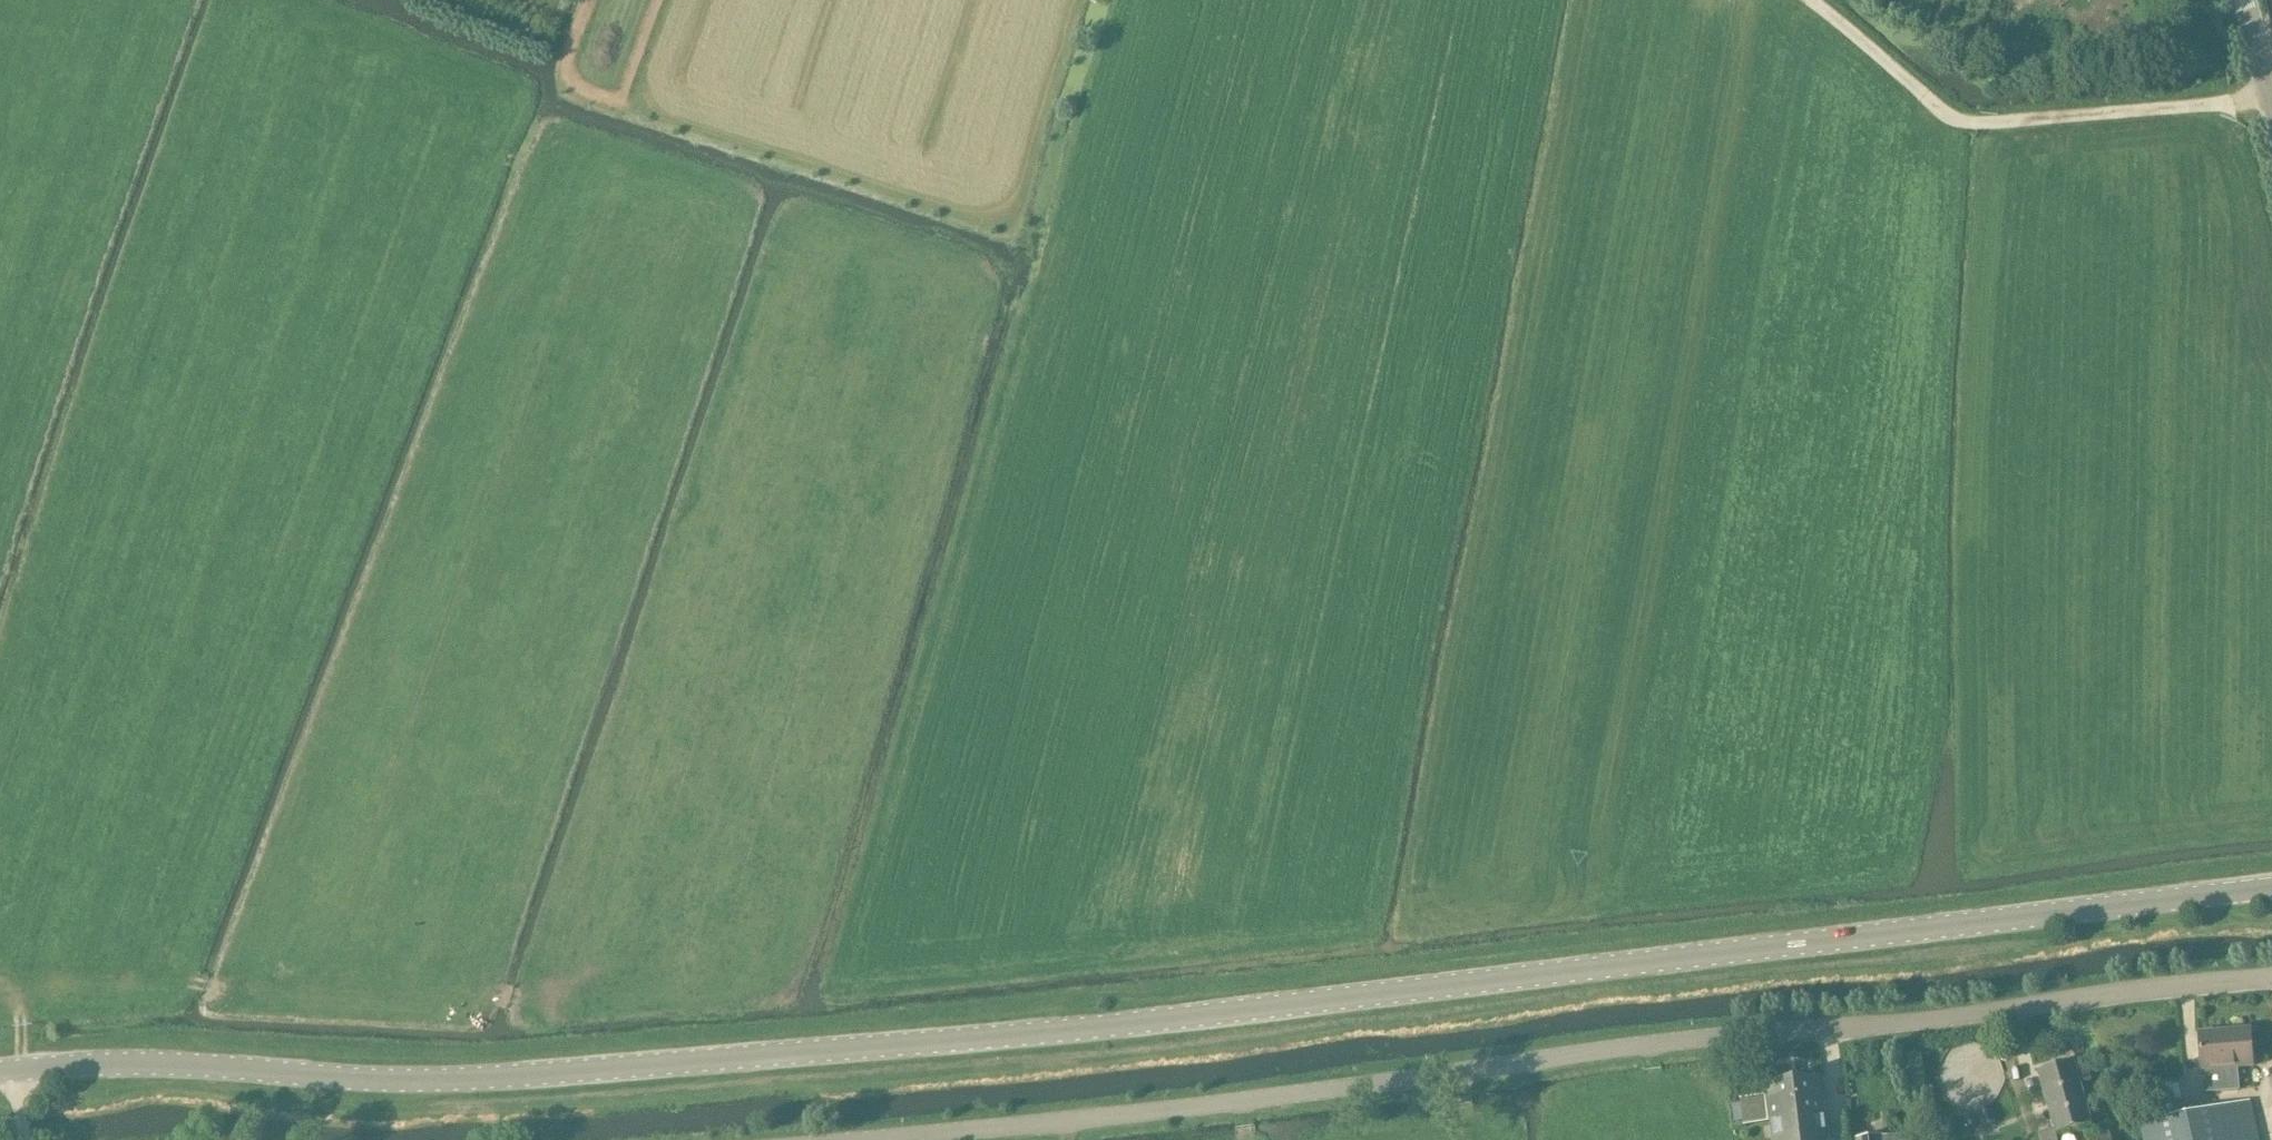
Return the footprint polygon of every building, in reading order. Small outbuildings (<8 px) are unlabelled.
[(543,37),(527,31),(522,44),(537,51),(543,37)] [(2250,1030),(2199,1034),(2202,1071),(2204,1093),(2239,1090),(2237,1068),(2253,1067),(2250,1030)] [(2038,1071),(2055,1128),(2039,1132),(2042,1139),(2058,1139),(2056,1134),(2092,1124),(2081,1084),(2091,1081),(2085,1060),(2075,1063),(2074,1060),(2038,1071)] [(1770,1097),(1742,1101),(1745,1125),(1773,1122),(1772,1109),(1791,1107),(1792,1116),(1802,1115),(1802,1119),(1825,1117),(1821,1079),(1769,1086),(1770,1097)] [(2250,1100),(2141,1124),(2145,1139),(2259,1139),(2250,1100)] [(1984,1127),(1996,1122),(1989,1105),(1977,1110),(1984,1127)] [(1825,1117),(1802,1119),(1802,1115),(1792,1116),(1791,1107),(1772,1109),(1773,1122),(1775,1139),(1828,1139),(1825,1117)] [(2096,1136),(2097,1139),(2111,1139),(2109,1132),(2096,1136)]
